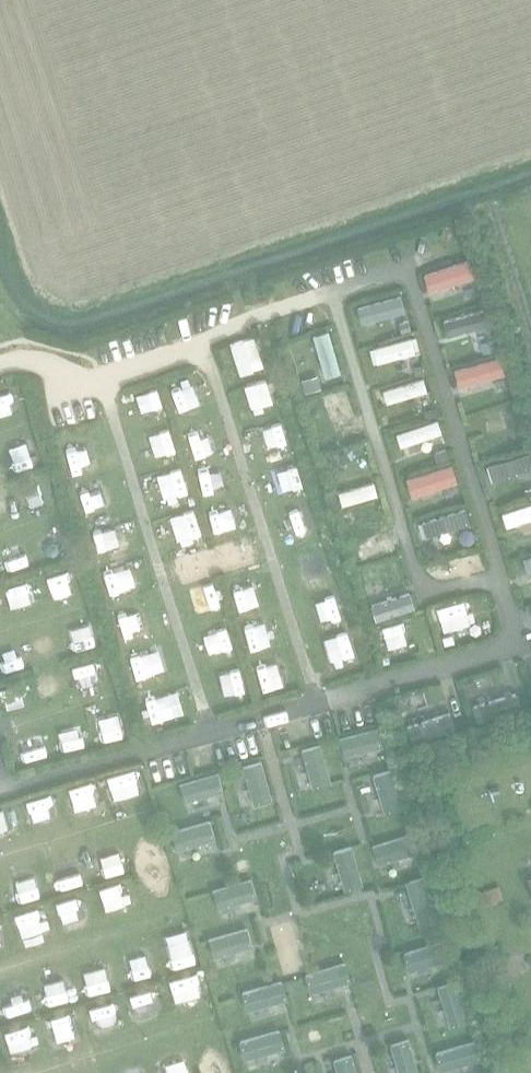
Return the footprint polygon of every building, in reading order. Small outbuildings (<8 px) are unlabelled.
[(423,273),(428,291),(475,276),(469,259),(423,273)] [(357,323),(396,312),(393,297),(353,308),(357,323)] [(443,319),(447,335),(487,325),(483,309),(443,319)] [(324,376),(340,372),(328,329),(312,334),(324,376)] [(411,337),(373,347),(377,362),(414,352),(411,337)] [(454,369),(458,387),(505,373),(500,356),(454,369)] [(423,377),(383,389),(386,402),(427,390),(423,377)] [(333,393),(342,421),(355,417),(346,389),(333,393)] [(474,416),(478,429),(517,417),(513,403),(474,416)] [(437,419),(396,433),(400,446),(441,432),(437,419)] [(491,480),(530,468),(530,460),(528,452),(486,465),(491,480)] [(452,464),(407,478),(411,496),(457,482),(452,464)] [(341,505),(377,494),(374,481),(338,491),(341,505)] [(505,527),(530,518),(530,503),(501,512),(505,527)] [(465,506),(422,521),(426,536),(470,522),(465,506)] [(363,560),(395,550),(392,537),(359,547),(363,560)] [(526,573),(530,571),(530,555),(522,558),(526,573)] [(375,619),(414,607),(409,592),(370,604),(375,619)] [(472,705),(476,721),(522,708),(518,692),(472,705)] [(410,741),(455,727),(451,712),(406,725),(410,741)] [(344,756),(382,745),(378,727),(339,737),(344,756)] [(301,748),(312,787),(331,782),(320,743),(301,748)] [(242,765),(254,804),(272,799),(261,760),(242,765)] [(384,813),(403,807),(391,768),(373,774),(384,813)] [(184,802),(222,790),(217,772),(179,783),(184,802)] [(176,849),(215,838),(210,819),(171,830),(176,849)] [(372,845),(377,863),(416,852),(411,833),(372,845)] [(332,851),(344,889),(363,884),(351,846),(332,851)] [(424,875),(405,880),(418,926),(437,920),(424,875)] [(217,908),(256,897),(251,878),(212,889),(217,908)] [(478,895),(481,905),(501,898),(498,888),(478,895)] [(214,957),(252,946),(247,927),(208,938),(214,957)] [(408,971),(449,958),(444,940),(402,952),(408,971)] [(310,993),(351,980),(346,962),(304,974),(310,993)] [(246,1010),(288,998),(282,979),(240,991),(246,1010)] [(455,980),(437,985),(449,1027),(468,1020),(455,980)] [(243,1059),(285,1047),(280,1028),(238,1040),(243,1059)] [(408,1037),(390,1043),(399,1072),(419,1072),(408,1037)] [(477,1039),(435,1051),(440,1070),(482,1058),(477,1039)] [(351,1053),(333,1058),(337,1072),(357,1072),(351,1053)]
